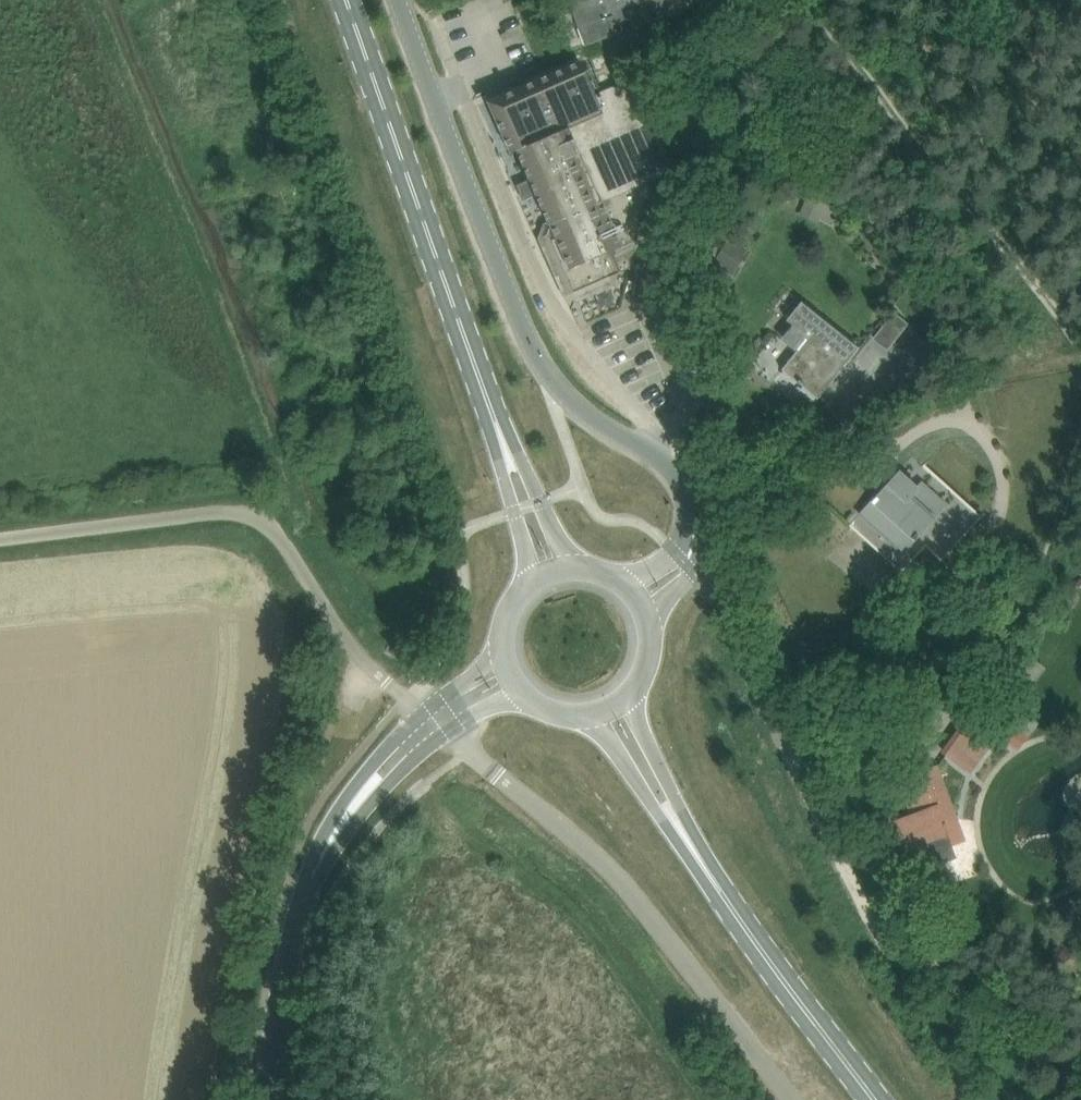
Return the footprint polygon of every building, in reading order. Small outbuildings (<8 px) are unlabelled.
[(605,37),(617,32),(615,24),(622,21),(615,2),(614,0),(568,0),(574,17),(584,44),(605,37)] [(615,2),(622,21),(630,18),(633,28),(668,15),(663,0),(614,0),(615,2)] [(632,267),(636,246),(645,200),(656,196),(649,181),(607,89),(595,94),(581,61),(489,101),(511,153),(512,152),(519,168),(524,167),(527,173),(532,182),(522,186),(526,197),(536,193),(549,224),(544,227),(540,237),(565,296),(576,300),(613,284),(617,273),(632,267)] [(607,89),(649,181),(673,171),(633,78),(607,89)] [(813,188),(810,196),(821,200),(824,192),(813,188)] [(806,196),(798,217),(818,224),(825,203),(806,196)] [(713,264),(733,275),(747,251),(727,239),(713,264)] [(818,398),(820,395),(859,347),(801,301),(787,320),(793,325),(781,339),(797,351),(783,368),(818,398)] [(892,311),(875,339),(891,348),(907,320),(892,311)] [(982,516),(966,501),(947,484),(945,486),(923,466),(915,475),(898,460),(868,494),(873,499),(849,525),(901,572),(926,545),(942,561),(982,516)] [(946,753),(970,771),(998,734),(1017,750),(1028,737),(1009,719),(1011,717),(1003,711),(987,698),(974,714),(946,753)] [(949,802),(944,786),(937,766),(899,780),(913,816),(897,822),(896,819),(895,819),(906,849),(910,847),(915,860),(914,860),(914,861),(929,855),(933,866),(957,857),(953,846),(943,823),(956,818),(949,802)]
